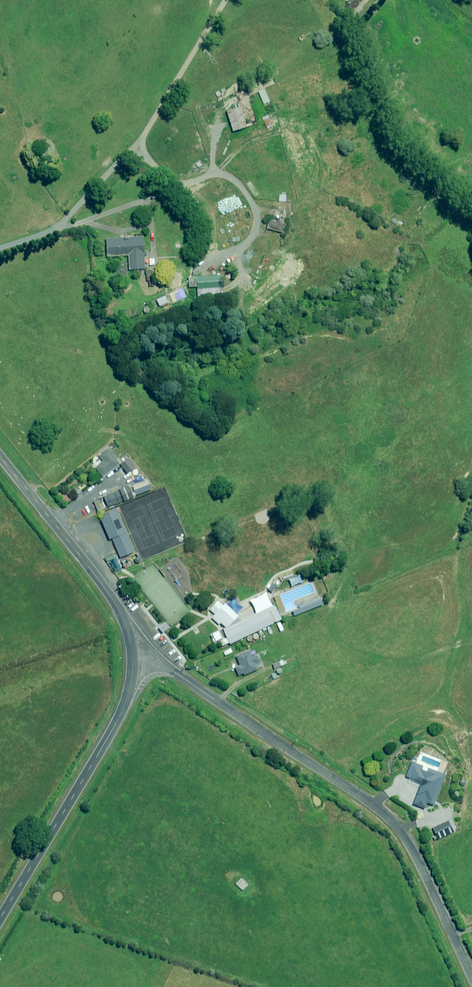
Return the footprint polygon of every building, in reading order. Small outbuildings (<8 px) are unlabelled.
[(230,131),(244,126),(238,106),(224,111),(230,131)] [(270,220),(269,222),(267,222),(265,228),(281,232),(283,223),(270,220)] [(105,256),(127,255),(128,270),(144,268),(142,236),(104,239),(105,256)] [(221,295),(221,294),(220,276),(194,277),(188,277),(188,287),(195,286),(195,297),(203,297),(213,297),(213,296),(221,295)] [(155,300),(159,307),(168,302),(164,295),(155,300)] [(106,448),(96,455),(101,461),(93,467),(100,477),(118,463),(106,448)] [(126,458),(118,464),(126,473),(134,467),(126,458)] [(146,480),(131,486),(134,495),(149,489),(146,480)] [(106,507),(130,497),(126,487),(101,496),(106,507)] [(131,552),(115,510),(93,518),(101,541),(108,539),(115,557),(131,552)] [(266,590),(271,593),(276,586),(271,583),(266,590)] [(211,612),(208,615),(223,629),(236,614),(216,596),(206,607),(211,612)] [(316,599),(290,610),(293,616),(319,604),(316,599)] [(222,630),(228,643),(280,619),(274,606),(222,630)] [(234,656),(238,665),(233,667),(237,675),(241,673),(242,675),(261,666),(256,655),(251,657),(248,650),(234,656)] [(283,664),(281,660),(271,665),(273,669),(279,666),(283,664)] [(411,804),(423,809),(425,803),(432,805),(444,775),(410,761),(404,776),(420,782),(411,804)]
